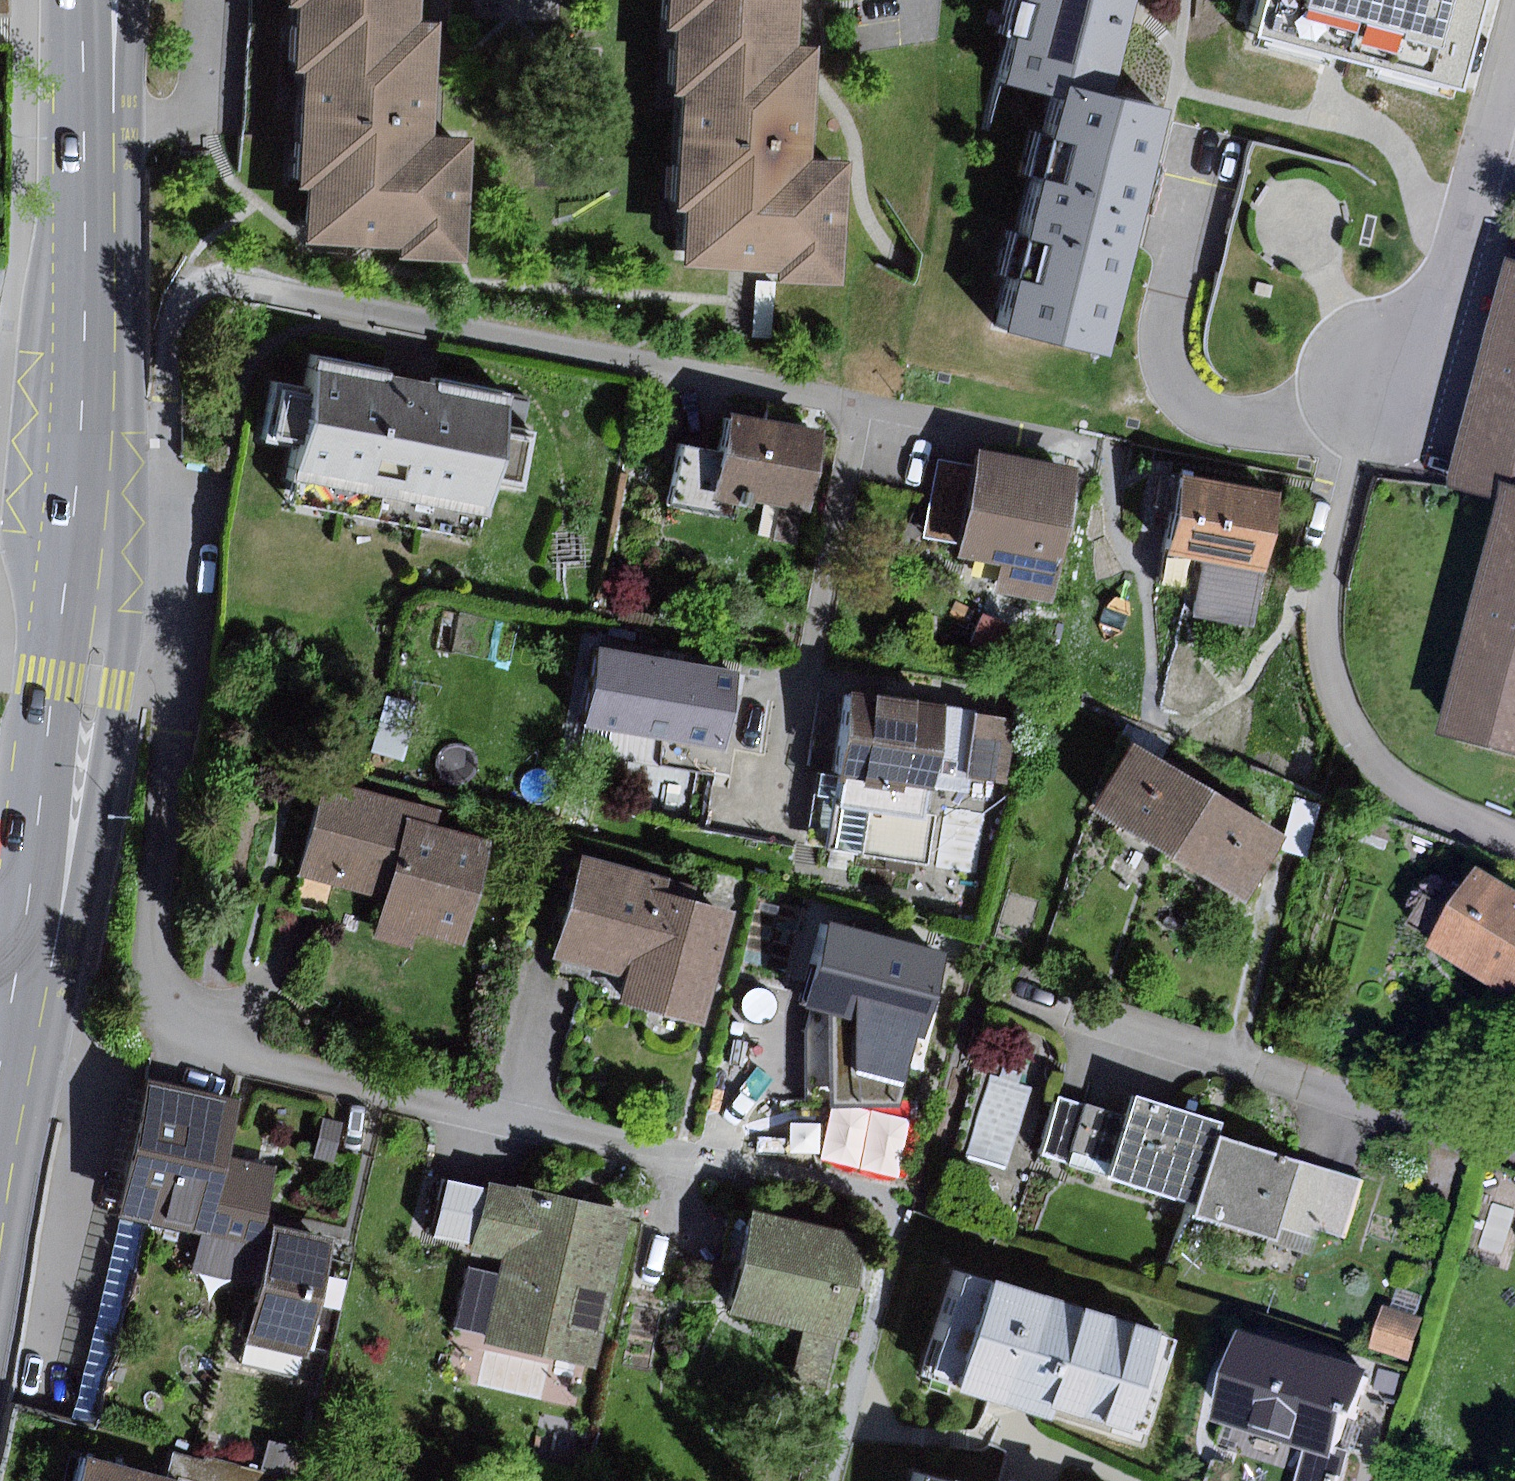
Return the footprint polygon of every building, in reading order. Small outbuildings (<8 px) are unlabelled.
[(446,261),(453,145),(438,144),(424,143),(428,84),(431,26),(409,25),(411,0),(285,0),(284,9),(292,10),(289,73),(304,74),(297,185),(308,186),(305,238),(393,244),(392,257),(446,261)] [(834,291),(839,162),(821,161),(805,161),(808,87),(809,48),(792,48),(794,0),(663,0),(662,28),(673,29),(670,96),(677,96),(673,203),(683,204),(680,263),(768,267),(767,288),(834,291)] [(1056,81),(1101,93),(1125,0),(1000,0),(992,32),(1002,34),(989,82),(1051,98),(1056,81)] [(1496,0),(1273,0),(1262,38),(1469,96),(1496,0)] [(1000,331),(1099,357),(1163,108),(1101,93),(1056,81),(1051,98),(1042,136),(1026,132),(1016,172),(1035,177),(1020,237),(1005,233),(995,272),(1014,277),(1000,331)] [(1499,485),(1514,490),(1514,259),(1508,257),(1450,472),(1499,485)] [(399,370),(323,356),(316,393),(280,387),(271,438),(314,446),(308,482),(492,516),(497,486),(531,492),(542,433),(517,429),(524,396),(438,380),(437,388),(414,383),(397,380),(399,370)] [(810,511),(826,435),(737,415),(728,455),(718,500),(761,509),(763,500),(810,511)] [(1033,593),(1058,462),(964,444),(960,461),(945,540),(944,546),(984,554),(978,583),(1033,593)] [(718,500),(728,455),(685,445),(673,505),(715,514),(718,500)] [(945,540),(960,461),(926,455),(912,534),(945,540)] [(1260,487),(1160,467),(1145,542),(1191,552),(1245,562),(1260,487)] [(1514,755),(1514,490),(1499,485),(1434,733),(1514,755)] [(1245,562),(1191,552),(1180,610),(1233,621),(1245,562)] [(973,611),(960,641),(994,657),(1008,626),(973,611)] [(741,673),(606,650),(593,727),(728,750),(741,673)] [(981,708),(850,687),(824,851),(931,868),(939,816),(927,814),(931,786),(968,792),(981,708)] [(387,698),(373,753),(403,760),(417,705),(387,698)] [(1184,780),(1106,732),(1097,747),(1064,798),(1143,847),(1184,780)] [(1265,829),(1184,780),(1143,847),(1225,896),(1265,829)] [(470,940),(496,839),(439,825),(443,812),(329,782),(304,876),(387,898),(382,917),(421,928),(470,940)] [(1288,797),(1273,848),(1303,857),(1319,806),(1288,797)] [(707,1027),(739,913),(672,895),(676,881),(588,857),(560,959),(631,978),(624,1005),(707,1027)] [(1473,865),(1424,946),(1514,1001),(1514,891),(1473,865)] [(421,928),(382,917),(376,939),(415,950),(421,928)] [(908,1085),(949,953),(832,926),(813,1008),(858,1018),(859,1071),(908,1085)] [(988,1073),(963,1152),(1007,1165),(1031,1086),(1018,1082),(1021,1072),(1004,1067),(1000,1077),(988,1073)] [(224,1097),(126,1075),(95,1208),(108,1210),(132,1216),(192,1230),(183,1269),(240,1282),(254,1218),(267,1165),(211,1153),(224,1097)] [(1091,1170),(1175,1198),(1199,1127),(1202,1117),(1118,1089),(1110,1112),(1095,1157),(1091,1170)] [(1049,1093),(1030,1149),(1057,1158),(1061,1145),(1075,1101),(1049,1093)] [(1110,1112),(1075,1101),(1061,1145),(1095,1157),(1110,1112)] [(315,1115),(306,1154),(326,1158),(335,1120),(315,1115)] [(1282,1154),(1199,1127),(1175,1198),(1173,1205),(1257,1232),(1261,1220),(1282,1154)] [(1328,1168),(1282,1154),(1261,1220),(1307,1235),(1309,1226),(1328,1168)] [(1360,1179),(1328,1168),(1309,1226),(1342,1236),(1360,1179)] [(457,1241),(470,1183),(429,1174),(417,1232),(457,1241)] [(478,1339),(587,1361),(618,1207),(471,1177),(470,1183),(457,1241),(456,1248),(495,1256),(492,1270),(478,1332),(478,1339)] [(705,1305),(822,1331),(845,1228),(727,1203),(705,1305)] [(57,1414),(81,1420),(132,1216),(108,1210),(57,1414)] [(319,1233),(254,1218),(240,1282),(223,1360),(288,1374),(319,1233)] [(1162,1327),(937,1260),(904,1369),(1000,1398),(1040,1410),(1042,1401),(1132,1428),(1162,1327)] [(478,1332),(492,1270),(460,1263),(446,1324),(478,1332)] [(1383,1305),(1369,1346),(1406,1358),(1420,1317),(1383,1305)] [(1304,1448),(1325,1454),(1338,1411),(1349,1414),(1353,1400),(1363,1366),(1235,1327),(1207,1419),(1304,1448)] [(261,1438),(252,1467),(288,1476),(296,1448),(261,1438)] [(163,1472),(159,1470),(67,1446),(57,1480),(161,1480),(163,1472)] [(201,1457),(166,1447),(159,1470),(163,1472),(161,1480),(195,1480),(201,1457)] [(1304,1448),(1294,1480),(1342,1480),(1348,1461),(1325,1454),(1304,1448)] [(233,1465),(201,1457),(200,1457),(194,1480),(229,1480),(233,1465)] [(897,1464),(893,1480),(980,1480),(917,1464),(915,1469),(897,1464)] [(233,1465),(229,1480),(280,1480),(281,1478),(233,1465)] [(985,1471),(983,1480),(1022,1480),(985,1471)]
